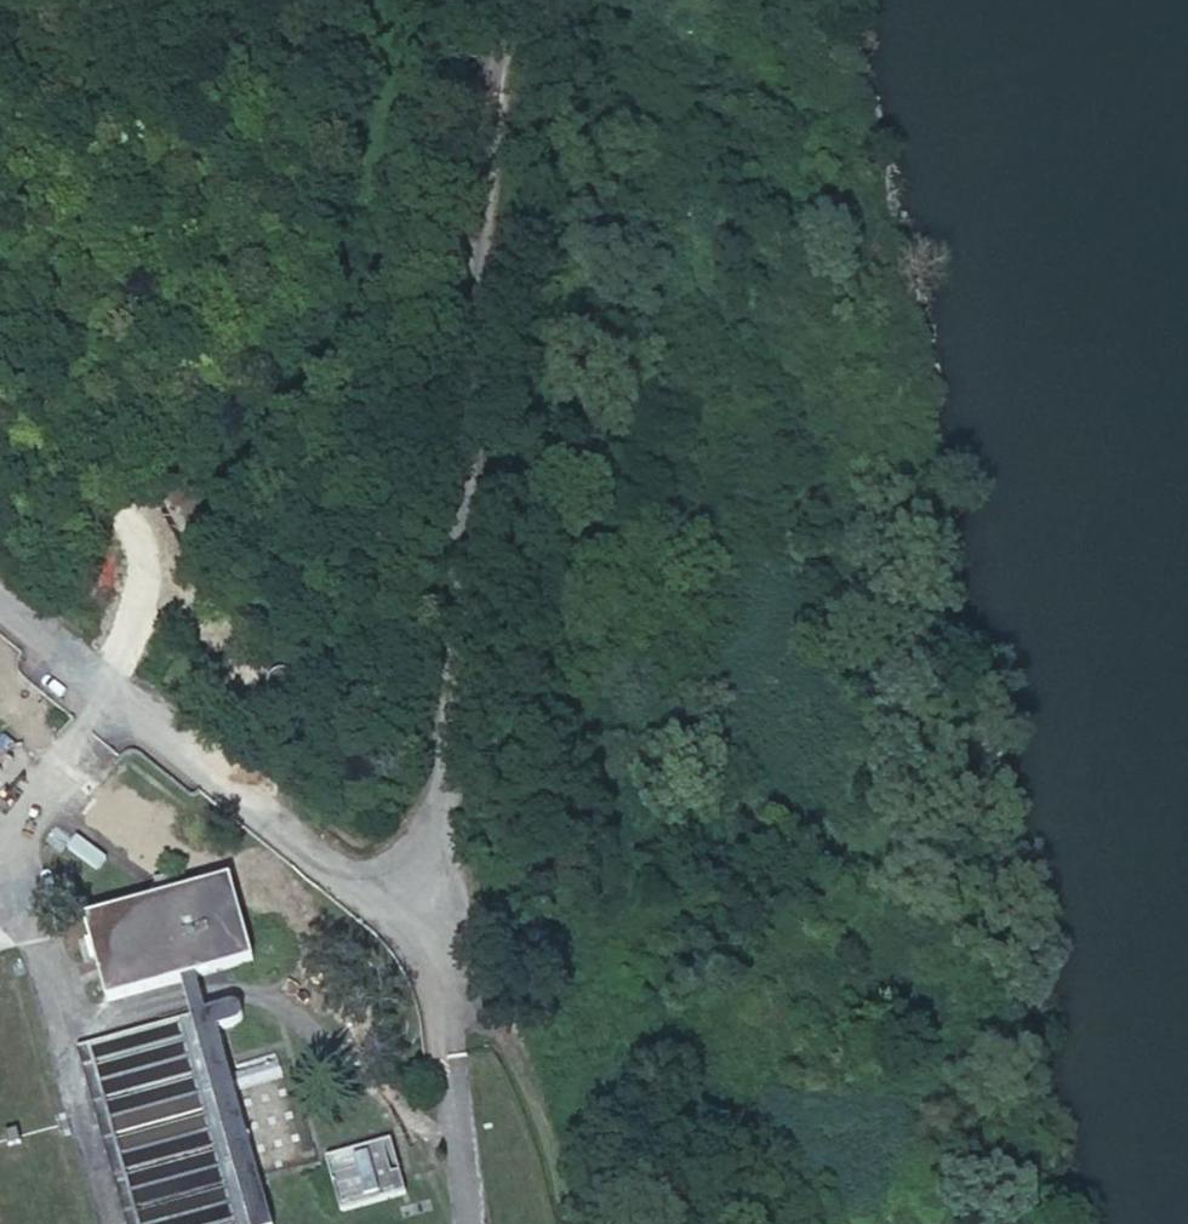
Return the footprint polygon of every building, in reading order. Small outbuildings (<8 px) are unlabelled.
[(285,683),(280,682),(278,682),(274,682),(269,685),(266,690),(265,695),(265,700),(269,705),(273,708),(278,709),(283,709),(287,707),(291,702),(292,699),(292,693),(291,690),(288,687),(285,683)] [(84,920),(107,1003),(180,983),(190,1017),(77,1049),(127,1223),(273,1223),(259,1176),(235,1093),(283,1079),(279,1067),(232,1081),(218,1031),(241,1021),(242,1017),(242,1014),(241,1010),(238,1007),(235,1005),(230,1006),(206,1014),(196,978),(254,962),(231,879),(84,920)] [(391,1142),(325,1160),(340,1213),(406,1195),(391,1142)]
